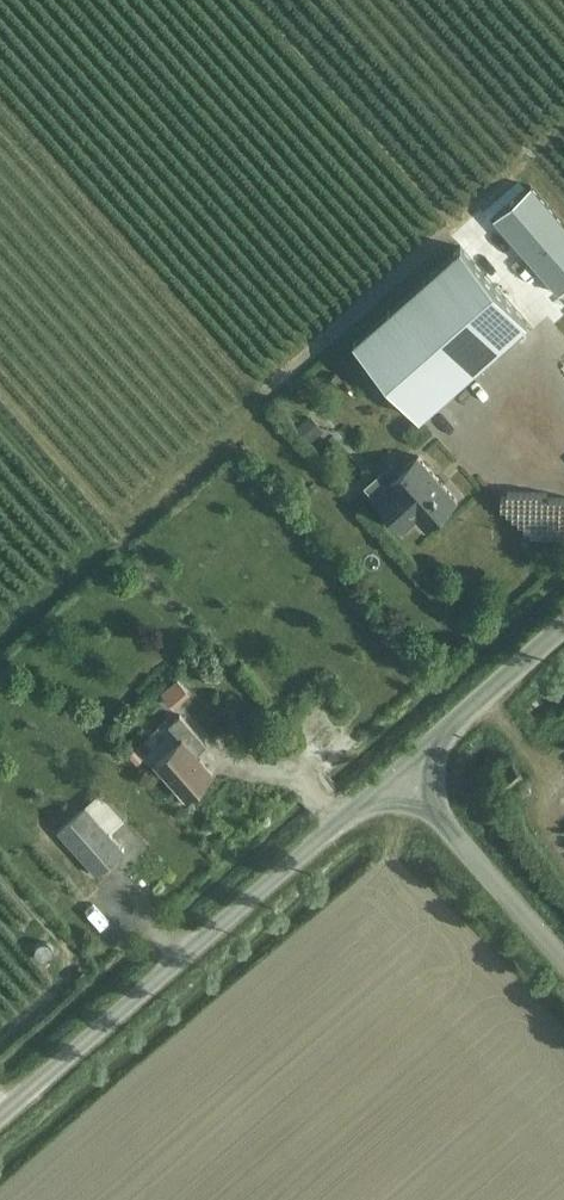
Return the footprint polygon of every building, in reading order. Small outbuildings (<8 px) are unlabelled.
[(559,292),(563,288),(563,224),(530,185),(494,216),(559,292)] [(527,321),(461,246),(353,342),(419,417),(527,321)] [(308,413),(296,424),(310,440),(323,429),(308,413)] [(373,495),(377,500),(403,529),(416,518),(425,528),(457,499),(419,456),(373,495)] [(517,505),(517,527),(563,527),(563,505),(517,505)] [(156,762),(186,797),(213,773),(196,754),(207,745),(180,714),(169,725),(182,740),(156,762)] [(131,739),(142,730),(132,718),(122,727),(131,739)] [(295,748),(302,742),(290,728),(283,735),(295,748)] [(135,749),(129,755),(137,764),(143,759),(135,749)] [(526,782),(510,793),(514,800),(531,789),(526,782)] [(85,806),(82,808),(75,799),(54,817),(62,826),(58,830),(97,874),(125,850),(85,806)]
